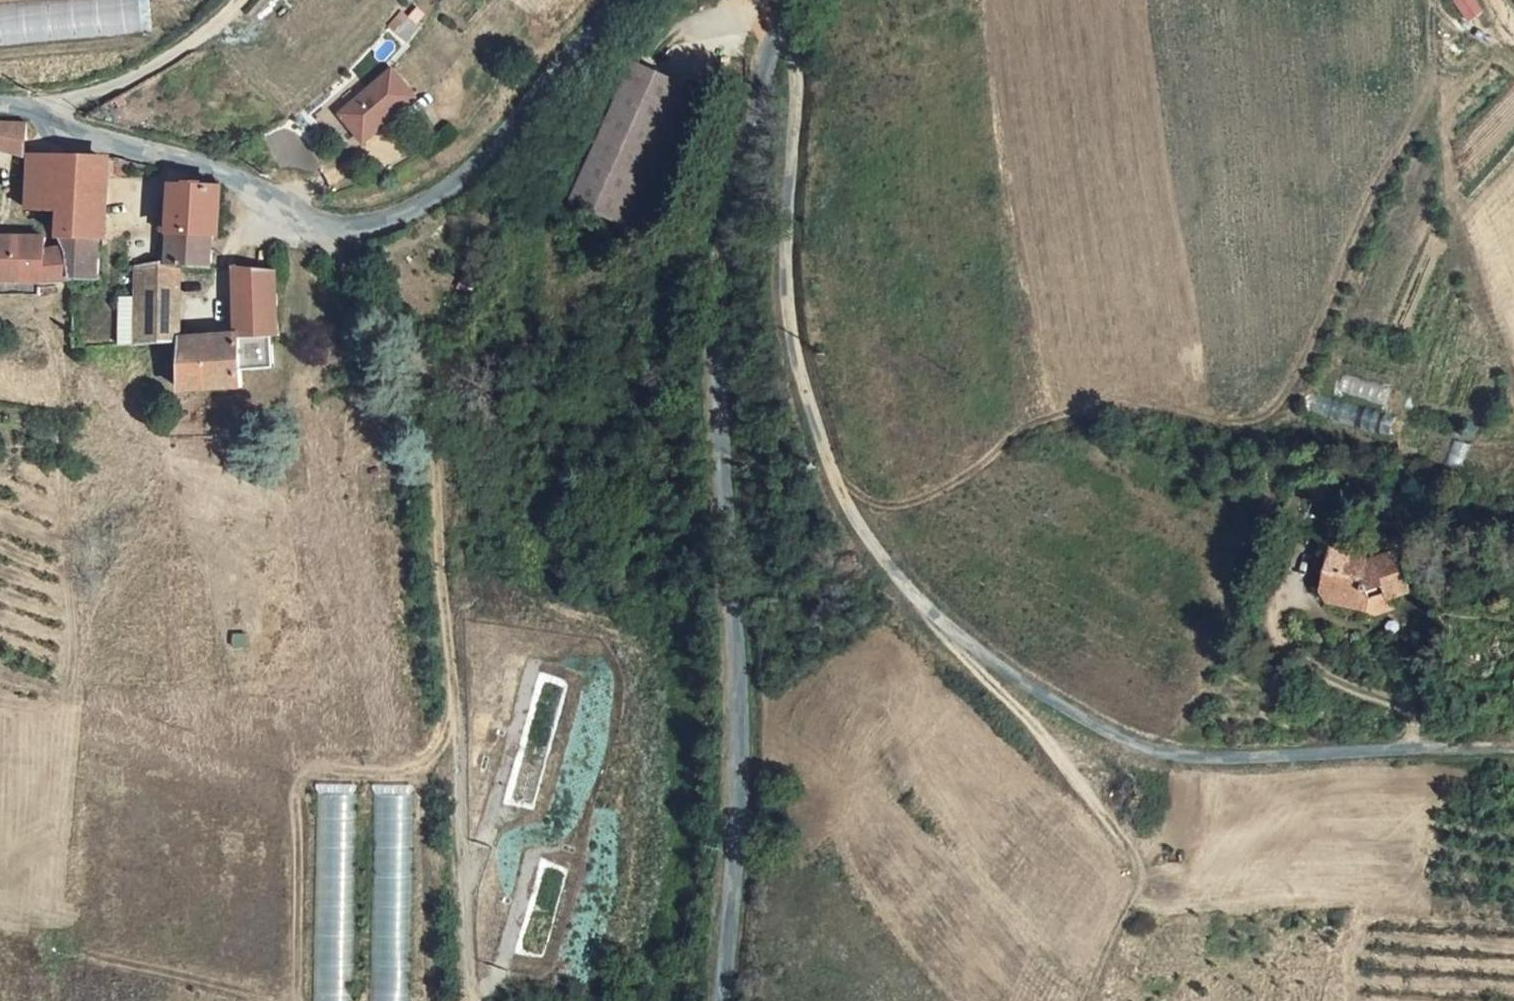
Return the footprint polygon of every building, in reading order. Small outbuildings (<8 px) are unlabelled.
[(141,34),(138,0),(81,0),(0,7),(0,47),(141,34)] [(1486,11),(1478,0),(1453,0),(1469,23),(1486,11)] [(691,79),(636,52),(579,193),(626,213),(645,167),(653,170),(691,79)] [(413,97),(390,69),(337,111),(360,140),(413,97)] [(645,167),(626,213),(654,224),(713,86),(691,79),(653,170),(645,167)] [(27,153),(29,122),(0,120),(0,145),(27,153)] [(127,171),(130,159),(115,154),(31,156),(31,210),(60,212),(59,237),(65,246),(71,253),(75,279),(102,277),(103,171),(127,171)] [(217,233),(222,233),(224,187),(204,186),(205,183),(186,181),(185,185),(176,184),(175,232),(217,233)] [(216,262),(217,233),(175,232),(173,268),(182,267),(201,269),(216,262)] [(65,246),(48,252),(48,239),(0,240),(0,278),(3,279),(14,279),(14,293),(30,294),(27,280),(52,280),(75,279),(71,253),(65,246)] [(138,342),(179,339),(182,267),(173,268),(140,268),(138,342)] [(238,335),(242,335),(280,332),(275,271),(235,269),(235,336),(238,335)] [(14,279),(3,279),(3,293),(14,293),(14,279)] [(27,280),(30,294),(52,293),(52,280),(27,280)] [(247,385),(242,335),(238,335),(235,336),(184,340),(186,390),(247,385)] [(1323,552),(1320,580),(1332,579),(1329,596),(1328,610),(1363,615),(1407,590),(1390,555),(1364,565),(1362,557),(1323,552)] [(1317,595),(1329,596),(1332,579),(1320,580),(1317,595)] [(312,1000),(347,1000),(354,797),(319,796),(312,1000)] [(371,1000),(406,1000),(412,797),(378,796),(371,1000)]
